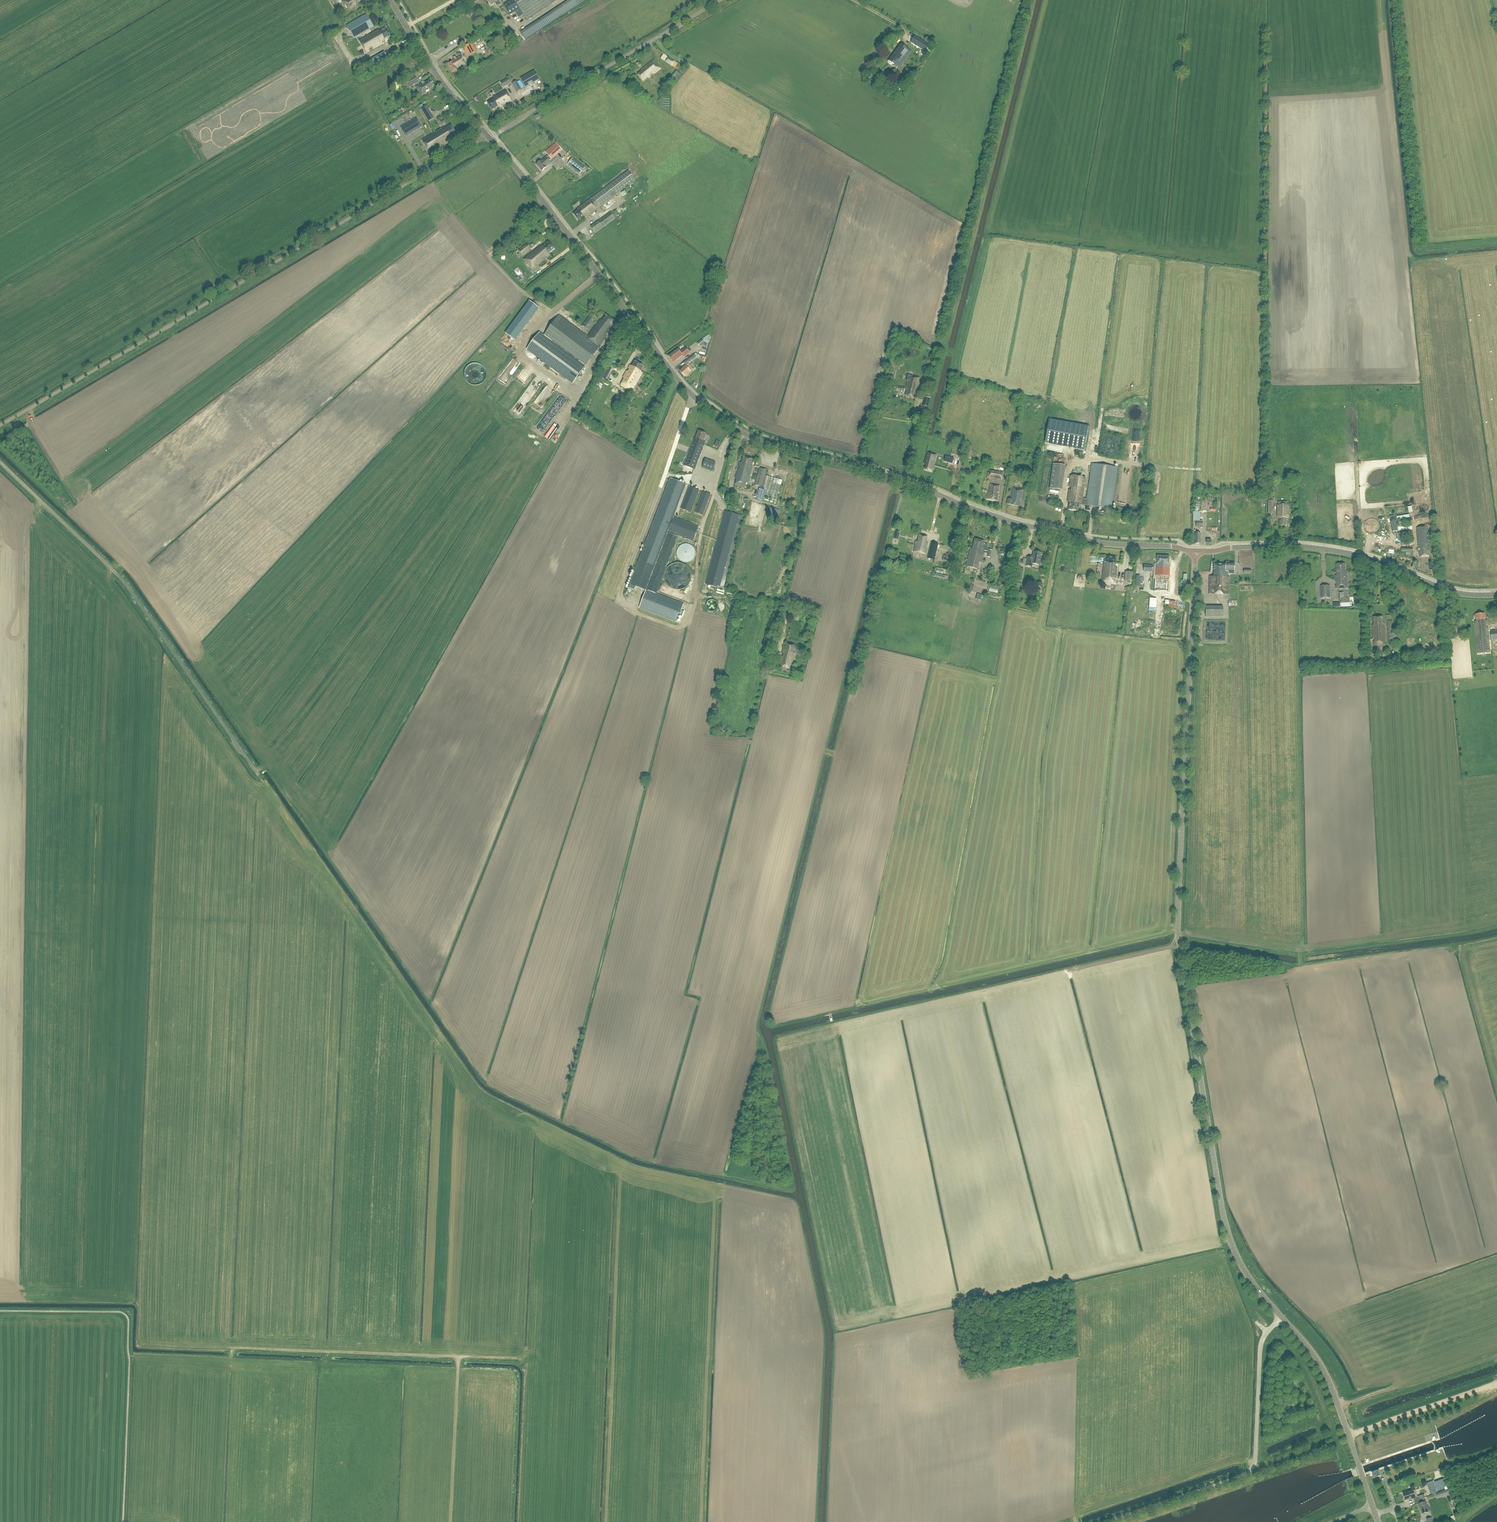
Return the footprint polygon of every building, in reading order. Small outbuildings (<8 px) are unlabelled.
[(362,0),(345,0),(343,2),(348,11),(354,7),(353,6),(362,1),(362,0)] [(503,6),(509,14),(510,16),(516,11),(520,9),(527,20),(557,1),(556,0),(513,0),(503,6)] [(521,33),(526,40),(554,22),(588,0),(570,0),(521,33)] [(353,39),(373,27),(366,15),(346,26),(353,39)] [(371,48),(372,50),(382,44),(381,42),(390,37),(385,28),(379,32),(378,30),(359,41),(366,54),(369,52),(368,50),(371,48)] [(917,36),(913,42),(926,50),(930,43),(917,36)] [(464,48),(466,50),(469,48),(472,54),(476,52),(473,46),(474,46),(474,45),(473,43),(464,48)] [(888,61),(893,65),(894,63),(898,66),(908,52),(904,49),(905,48),(900,45),(901,44),(900,44),(888,61)] [(388,59),(384,52),(368,61),(372,68),(388,59)] [(457,69),(465,64),(461,56),(448,64),(453,72),(458,70),(457,69)] [(673,67),(676,62),(668,57),(665,62),(672,67),(673,67)] [(653,75),(661,68),(654,60),(641,70),(642,71),(637,75),(643,81),(648,77),(648,78),(651,77),(650,75),(652,73),(653,75)] [(531,82),(532,84),(540,80),(534,70),(521,78),(526,88),(530,86),(529,84),(531,82)] [(674,82),(680,75),(676,71),(670,78),(674,82)] [(411,87),(419,82),(414,76),(407,80),(411,87)] [(504,88),(512,83),(509,78),(501,83),(504,88)] [(426,91),(434,86),(430,80),(424,83),(423,82),(415,87),(418,91),(418,90),(420,92),(419,93),(421,96),(426,93),(426,91)] [(522,90),(522,89),(518,82),(517,81),(512,84),(517,93),(522,90)] [(488,103),(492,110),(502,105),(503,106),(511,101),(505,91),(493,98),(494,99),(488,103)] [(433,118),(446,110),(440,101),(430,108),(431,109),(428,111),(433,118)] [(400,128),(406,136),(421,127),(416,118),(400,128)] [(444,127),(427,138),(428,140),(424,142),(430,152),(434,150),(434,149),(436,147),(437,149),(448,142),(447,140),(456,134),(451,126),(445,129),(444,127)] [(550,152),(547,154),(548,155),(546,157),(537,165),(542,171),(551,163),(549,161),(554,156),(550,152)] [(585,168),(573,159),(568,165),(580,174),(585,168)] [(587,216),(613,197),(636,180),(628,171),(606,188),(578,209),(578,210),(573,214),(579,221),(586,215),(587,216)] [(595,233),(615,219),(611,213),(591,227),(595,233)] [(549,254),(554,249),(548,242),(542,247),(541,246),(524,260),(532,269),(537,264),(538,265),(544,260),(543,259),(546,256),(547,258),(550,255),(549,254)] [(529,250),(531,249),(527,244),(525,246),(519,251),(523,256),(529,250)] [(522,273),(518,268),(514,271),(515,272),(514,272),(518,277),(522,273)] [(530,301),(505,333),(515,341),(539,308),(530,301)] [(588,330),(597,318),(591,313),(582,326),(588,330)] [(611,328),(615,322),(606,316),(602,321),(600,320),(588,337),(559,316),(543,337),(539,334),(527,350),(573,383),(601,346),(600,346),(607,336),(606,335),(609,331),(610,332),(612,329),(611,328)] [(703,339),(697,343),(700,347),(703,344),(705,346),(707,345),(707,344),(709,342),(710,339),(707,335),(703,339)] [(685,348),(680,352),(678,349),(668,356),(673,363),(683,355),(684,357),(689,353),(686,349),(685,348)] [(688,363),(696,357),(694,354),(686,360),(688,363)] [(641,372),(644,366),(635,361),(632,367),(630,366),(628,368),(630,369),(628,372),(627,371),(623,378),(625,378),(621,386),(632,392),(636,385),(636,384),(642,373),(641,372)] [(685,377),(693,369),(688,364),(680,372),(685,377)] [(919,381),(919,378),(910,376),(909,379),(908,379),(906,390),(907,390),(905,396),(913,398),(915,389),(918,389),(919,382),(919,381)] [(631,406),(635,398),(631,396),(626,403),(631,406)] [(928,408),(930,398),(925,397),(922,406),(928,408)] [(558,411),(560,408),(556,404),(559,401),(557,400),(552,406),(558,411)] [(1049,420),(1045,443),(1084,450),(1088,427),(1049,420)] [(683,465),(695,470),(705,442),(704,442),(706,434),(698,431),(695,439),(694,438),(683,465)] [(932,472),(936,456),(928,453),(924,464),(926,465),(925,470),(932,472)] [(746,483),(748,484),(753,467),(751,466),(752,460),(743,457),(741,464),(740,463),(739,466),(740,467),(739,471),(738,470),(735,478),(737,479),(735,486),(745,488),(746,483)] [(712,472),(716,463),(705,459),(702,467),(712,472)] [(1064,465),(1054,464),(1050,490),(1061,491),(1064,465)] [(1070,490),(1069,490),(1067,501),(1069,501),(1068,510),(1079,512),(1079,511),(1078,511),(1079,505),(1111,509),(1117,467),(1092,464),(1087,499),(1082,498),(1085,477),(1071,475),(1069,487),(1071,487),(1070,490)] [(762,488),(765,475),(767,470),(759,468),(759,470),(757,470),(756,473),(758,474),(755,486),(762,488)] [(996,472),(989,470),(989,473),(988,473),(986,479),(991,480),(992,478),(1002,480),(1003,473),(1001,473),(1001,472),(997,471),(996,472)] [(770,477),(765,475),(762,488),(766,489),(764,498),(777,501),(782,480),(770,477)] [(670,479),(628,588),(634,591),(636,587),(646,591),(646,590),(657,594),(678,537),(667,533),(668,532),(693,541),(698,527),(673,517),(685,485),(670,479)] [(997,493),(998,493),(999,486),(990,484),(989,494),(988,494),(987,499),(997,501),(998,496),(997,495),(997,493)] [(690,513),(698,490),(690,487),(681,509),(690,513)] [(1020,503),(1023,489),(1013,487),(1011,497),(1012,498),(1012,500),(1008,499),(1007,504),(1019,507),(1020,503)] [(702,516),(710,495),(703,492),(695,513),(702,516)] [(1286,520),(1288,520),(1288,505),(1277,505),(1277,517),(1279,517),(1279,526),(1286,526),(1286,520)] [(725,512),(710,570),(705,584),(716,587),(715,591),(718,592),(719,588),(723,589),(742,516),(740,516),(725,512)] [(1412,518),(1398,521),(1397,521),(1391,522),(1393,532),(1398,532),(1398,537),(1413,536),(1413,530),(1412,524),(1405,524),(1413,523),(1412,518)] [(1429,552),(1430,552),(1430,547),(1428,547),(1428,544),(1430,543),(1428,527),(1417,528),(1419,557),(1429,556),(1429,552)] [(913,552),(925,555),(928,543),(926,543),(928,537),(919,535),(918,542),(916,541),(913,552)] [(1409,541),(1414,541),(1413,536),(1409,537),(1409,540),(1402,541),(1402,545),(1409,545),(1409,541)] [(990,558),(992,551),(987,550),(988,545),(984,544),(984,542),(975,540),(972,549),(970,548),(966,567),(977,570),(979,562),(981,563),(984,551),(988,552),(986,557),(990,558)] [(929,550),(936,552),(938,544),(931,542),(929,550)] [(677,550),(677,551),(677,552),(677,553),(677,554),(677,555),(677,557),(678,558),(679,560),(680,560),(682,561),(683,562),(684,562),(685,562),(686,562),(688,562),(690,561),(691,561),(692,560),(693,559),(694,558),(695,557),(695,555),(695,554),(695,553),(695,551),(695,550),(694,549),(693,547),(692,546),(691,545),(689,545),(688,544),(687,544),(686,544),(685,544),(683,544),(682,545),(680,546),(679,547),(679,548),(678,548),(677,550)] [(936,552),(929,550),(927,559),(935,560),(936,552)] [(1040,565),(1041,558),(1040,558),(1041,553),(1033,552),(1032,558),(1027,557),(1025,566),(1032,567),(1033,564),(1040,565)] [(1168,592),(1170,565),(1169,565),(1169,557),(1157,556),(1157,567),(1156,567),(1154,591),(1168,592)] [(1115,584),(1117,568),(1114,567),(1115,564),(1115,558),(1106,557),(1106,560),(1104,559),(1102,582),(1115,584)] [(691,579),(691,577),(691,574),(690,572),(689,569),(687,567),(685,566),(683,564),(681,564),(678,563),(676,563),(673,564),(671,565),(669,567),(667,569),(666,571),(665,573),(664,576),(664,578),(665,581),(666,583),(667,585),(669,587),(671,589),(674,590),(676,590),(679,590),(681,590),(684,589),(686,588),(688,586),(689,584),(691,582),(691,579)] [(1225,570),(1229,570),(1229,574),(1234,574),(1234,564),(1229,564),(1229,563),(1226,563),(1226,564),(1225,564),(1225,565),(1225,570)] [(1336,589),(1348,589),(1347,572),(1345,572),(1345,564),(1336,565),(1337,576),(1335,576),(1336,583),(1337,583),(1337,586),(1336,586),(1336,589)] [(1225,565),(1214,565),(1214,577),(1209,577),(1209,594),(1229,595),(1229,577),(1228,577),(1228,572),(1225,572),(1225,570),(1225,565)] [(1132,582),(1133,573),(1125,572),(1124,581),(1132,582)] [(1320,586),(1321,599),(1330,598),(1330,585),(1320,586)] [(646,591),(639,608),(677,622),(684,604),(657,594),(646,590),(646,591)] [(1206,617),(1223,617),(1223,606),(1206,606),(1206,617)] [(1478,654),(1490,653),(1487,628),(1486,628),(1485,625),(1487,625),(1487,621),(1485,621),(1485,614),(1476,615),(1477,622),(1475,622),(1478,654)] [(1374,646),(1386,646),(1384,624),(1383,624),(1383,617),(1374,617),(1374,627),(1373,627),(1373,639),(1375,639),(1375,642),(1373,642),(1374,646)] [(1389,643),(1397,643),(1396,633),(1389,633),(1389,643)] [(793,653),(795,646),(786,644),(785,650),(783,650),(782,653),(784,654),(783,657),(782,656),(780,664),(781,664),(780,667),(789,669),(790,666),(791,666),(794,653),(793,653)] [(1379,1470),(1372,1472),(1374,1478),(1381,1476),(1379,1470)] [(1414,1502),(1420,1500),(1419,1496),(1416,1497),(1413,1491),(1407,1493),(1407,1492),(1403,1493),(1405,1500),(1409,1499),(1409,1500),(1413,1498),(1414,1502)] [(1420,1500),(1414,1502),(1416,1505),(1419,1504),(1421,1510),(1423,1514),(1430,1511),(1428,1507),(1427,1508),(1425,1502),(1424,1499),(1423,1499),(1420,1500)]
